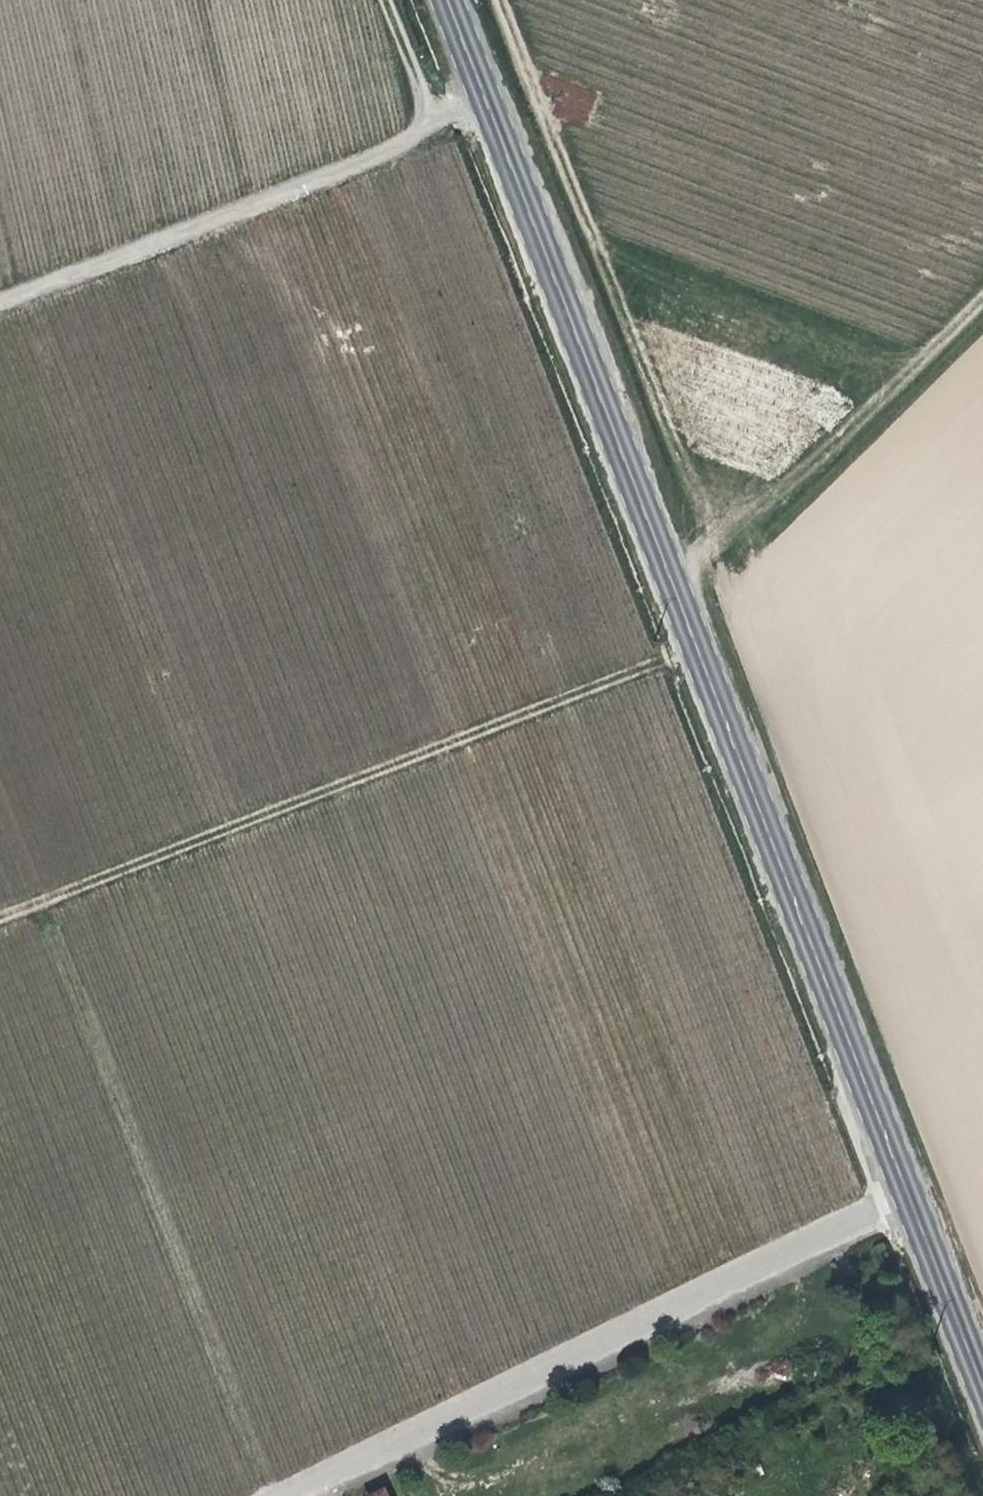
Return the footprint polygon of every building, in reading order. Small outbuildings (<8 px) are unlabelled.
[(384,1485),(361,1495),(390,1495),(384,1485)]
